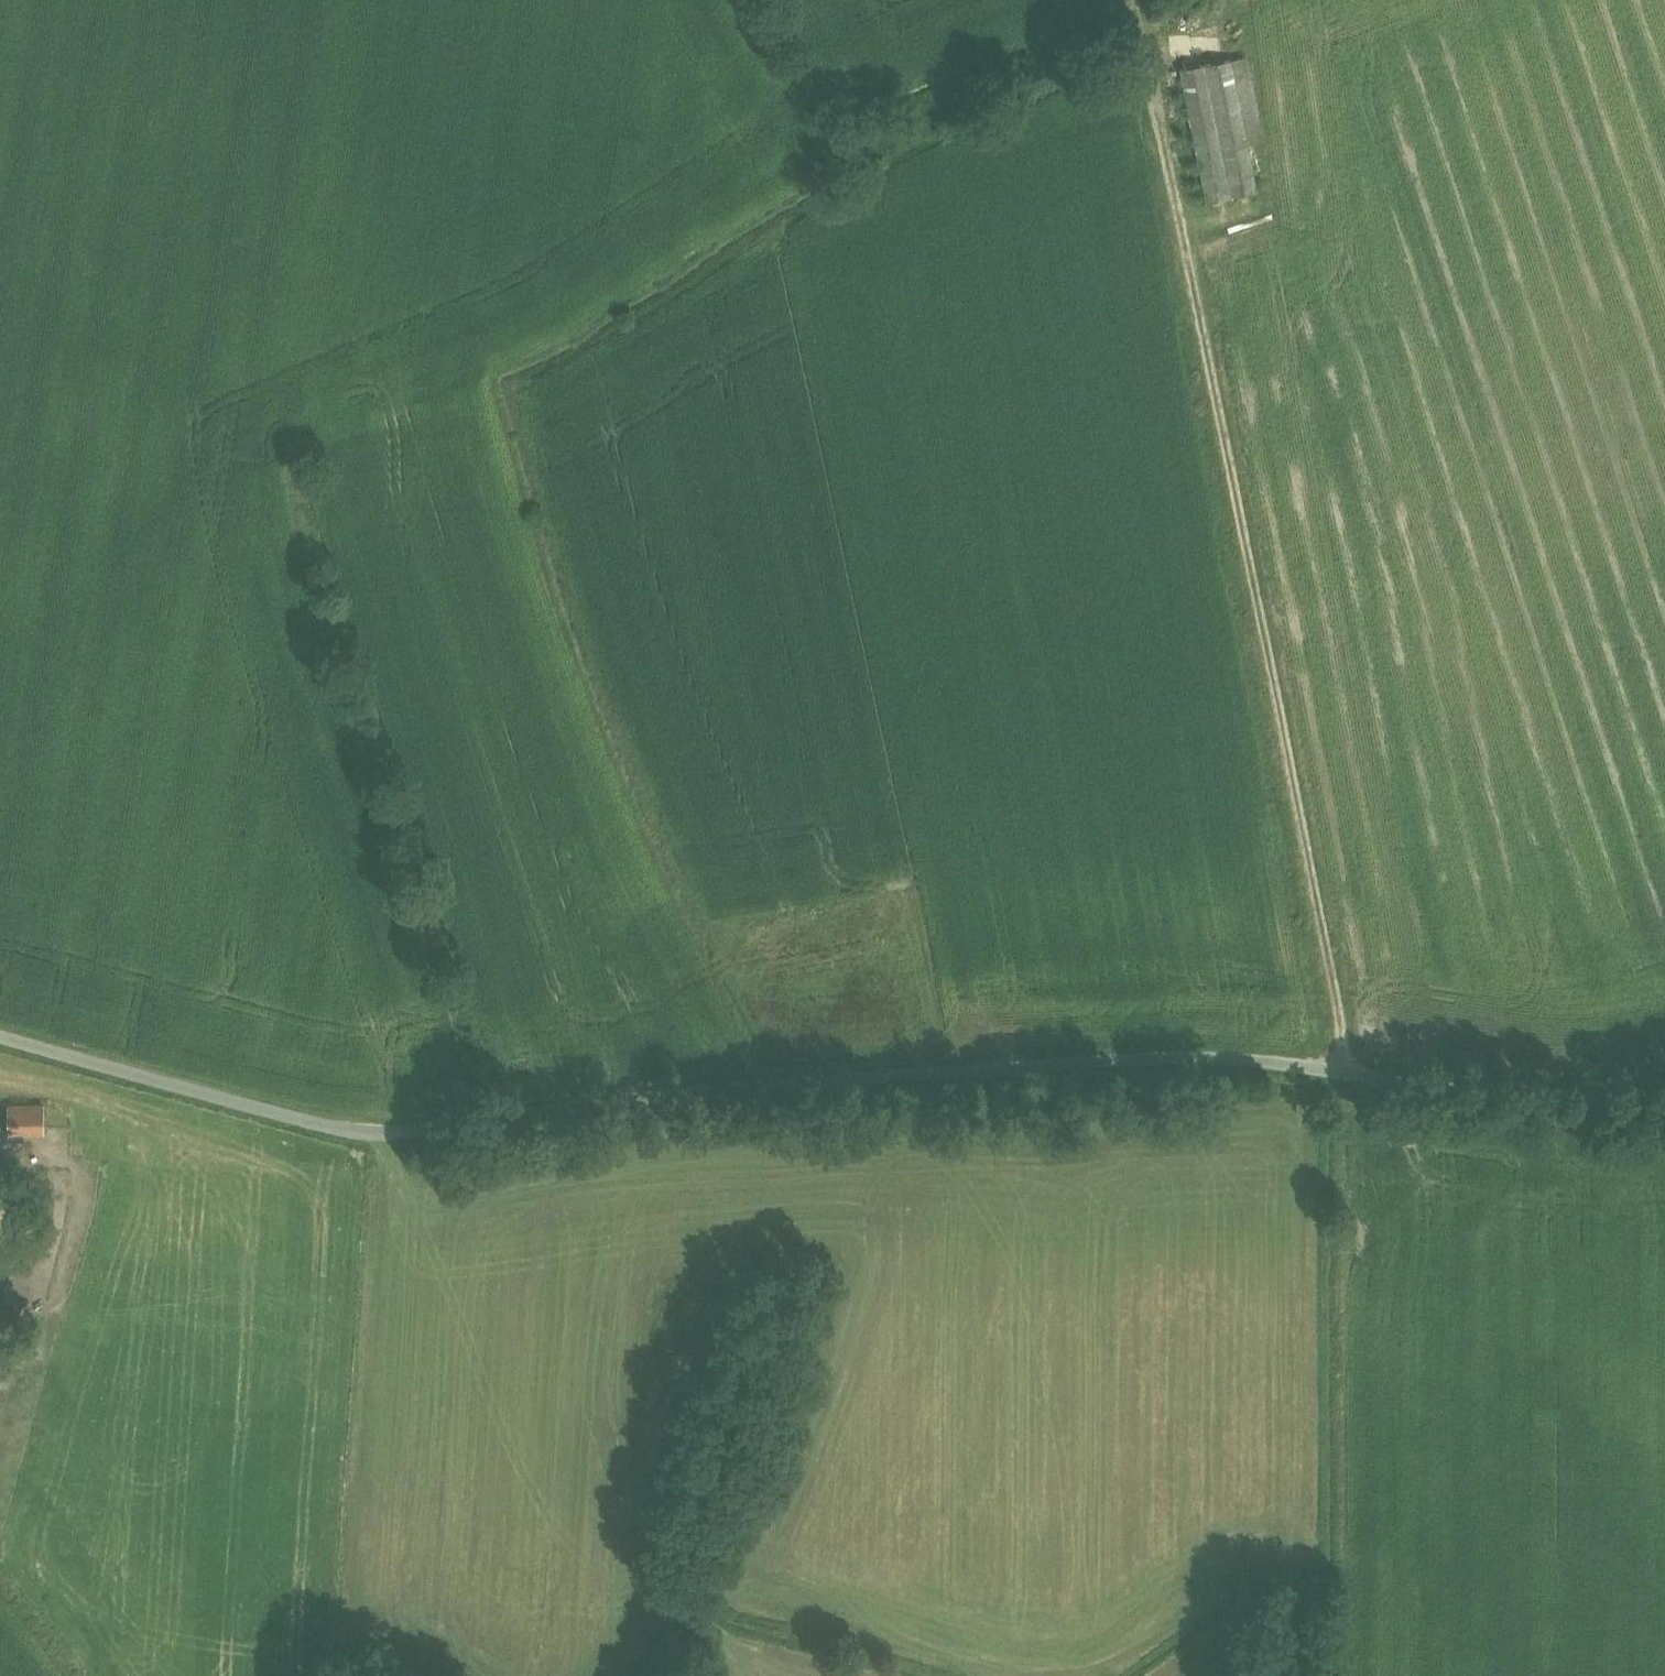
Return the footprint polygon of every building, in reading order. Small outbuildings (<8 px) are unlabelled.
[(1247,56),(1179,68),(1202,201),(1257,191),(1248,139),(1261,136),(1247,56)] [(46,1106),(9,1106),(10,1133),(46,1133),(46,1106)]
